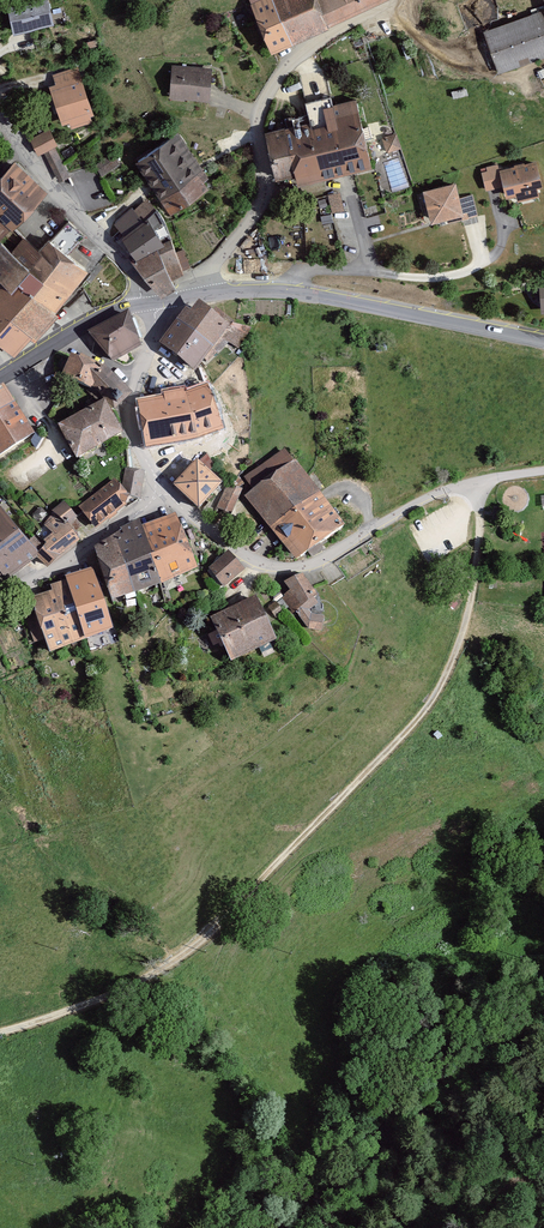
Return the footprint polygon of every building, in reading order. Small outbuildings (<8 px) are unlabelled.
[(13,32),(54,23),(49,0),(32,0),(7,6),(13,32)] [(270,51),(385,0),(249,0),(270,51)] [(484,30),(499,74),(543,57),(543,9),(484,30)] [(212,67),(171,64),(170,98),(209,101),(212,67)] [(94,113),(78,66),(53,74),(55,83),(49,85),(62,124),(69,122),(71,129),(93,121),(91,114),(94,113)] [(310,120),(264,131),(274,177),(295,174),(298,184),(372,165),(356,98),(333,103),(331,94),(305,101),(310,120)] [(50,129),(30,138),(38,154),(44,152),(55,146),(58,145),(50,129)] [(386,151),(401,147),(397,131),(382,135),(386,151)] [(209,177),(178,132),(135,161),(171,213),(209,187),(204,180),(209,177)] [(55,146),(44,152),(59,181),(70,175),(55,146)] [(109,154),(95,164),(101,176),(120,163),(116,157),(112,159),(109,154)] [(14,159),(0,174),(0,238),(10,227),(12,228),(48,189),(14,159)] [(543,186),(537,160),(525,163),(524,161),(514,164),(514,165),(499,169),(497,163),(486,166),(487,170),(481,171),(486,190),(504,186),(506,198),(517,195),(518,201),(540,196),(538,187),(543,186)] [(456,180),(422,188),(431,222),(447,218),(448,222),(477,214),(473,194),(460,197),(456,180)] [(327,192),(331,211),(347,208),(343,189),(327,192)] [(131,259),(162,296),(176,288),(173,279),(184,273),(182,269),(191,267),(184,248),(175,251),(170,236),(163,240),(148,216),(157,207),(147,197),(133,209),(142,220),(121,235),(136,257),(131,259)] [(15,354),(30,336),(35,340),(59,313),(56,311),(88,270),(74,259),(75,258),(68,253),(85,235),(68,221),(51,239),(49,237),(40,248),(23,235),(11,250),(2,242),(0,242),(0,279),(2,281),(0,283),(0,340),(15,354)] [(252,328),(234,324),(235,322),(216,307),(212,313),(198,302),(191,312),(186,308),(159,344),(190,369),(201,366),(203,364),(205,366),(229,344),(239,349),(252,328)] [(142,348),(129,311),(87,333),(114,363),(142,348)] [(78,358),(71,355),(62,375),(62,376),(68,379),(89,389),(92,390),(93,388),(102,398),(105,401),(115,412),(133,394),(104,366),(81,352),(78,358)] [(218,414),(201,366),(190,369),(163,375),(170,398),(139,404),(146,448),(203,438),(224,432),(236,426),(228,410),(218,414)] [(62,376),(62,375),(56,372),(52,382),(66,387),(68,379),(62,376)] [(3,385),(0,387),(0,456),(36,435),(3,385)] [(92,390),(89,389),(86,391),(97,401),(102,398),(93,388),(92,390)] [(124,434),(105,401),(57,426),(76,460),(124,434)] [(253,491),(245,497),(297,562),(345,527),(295,460),(293,462),(285,449),(245,478),(253,491)] [(175,481),(191,463),(181,453),(165,472),(175,481)] [(215,466),(207,455),(200,462),(197,460),(173,486),(199,511),(222,484),(209,471),(215,466)] [(140,499),(145,471),(125,468),(122,487),(115,478),(78,507),(96,530),(108,520),(109,521),(118,515),(117,514),(138,499),(140,499)] [(243,490),(227,484),(217,508),(233,515),(243,490)] [(81,541),(75,533),(82,527),(76,519),(78,518),(64,501),(52,512),(65,524),(64,525),(52,515),(44,525),(52,534),(44,541),(46,544),(44,547),(34,537),(29,542),(0,507),(0,581),(3,579),(6,582),(37,559),(47,569),(81,541)] [(162,586),(198,569),(175,514),(142,526),(140,519),(120,529),(122,532),(94,549),(112,602),(162,586)] [(224,589),(245,572),(229,552),(208,569),(224,589)] [(114,631),(92,569),(65,577),(66,581),(50,586),(52,592),(30,599),(34,610),(24,612),(34,643),(45,640),(50,655),(85,641),(86,643),(114,631)] [(318,596),(303,574),(283,582),(290,591),(283,595),(284,597),(282,598),(293,614),(295,612),(308,629),(322,631),(324,616),(311,614),(309,610),(318,604),(315,599),(318,596)] [(231,664),(278,641),(256,597),(210,618),(231,664)] [(276,602),(268,608),(276,618),(284,612),(276,602)]
